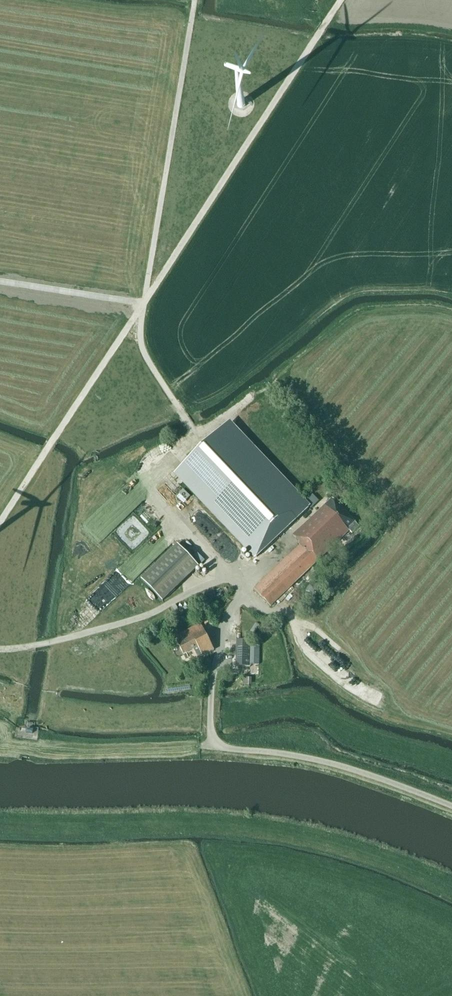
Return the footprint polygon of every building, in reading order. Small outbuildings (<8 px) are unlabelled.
[(291,529),(298,523),(295,520),(293,522),(237,464),(214,438),(190,460),(214,486),(270,544),(288,526),(291,529)] [(182,456),(180,455),(178,454),(175,453),(173,453),(170,453),(168,454),(166,455),(164,457),(162,459),(161,461),(161,463),(160,466),(161,468),(162,470),(163,473),(164,474),(166,476),(168,477),(171,478),(173,478),(176,478),(178,477),(180,476),(182,474),(184,472),(185,470),(185,468),(186,465),(185,463),(184,460),(183,458),(182,456)] [(300,543),(299,544),(300,545),(254,589),(270,606),(349,531),(350,531),(352,534),(360,527),(357,524),(332,498),(293,535),(300,543)] [(269,549),(251,530),(238,542),(256,562),(269,549)] [(177,544),(141,579),(163,601),(199,566),(177,544)] [(118,567),(97,586),(111,600),(131,582),(118,567)] [(208,614),(201,617),(205,625),(212,622),(208,614)] [(175,637),(183,654),(194,649),(198,658),(202,656),(203,656),(214,650),(201,624),(175,637)] [(224,653),(236,653),(235,666),(249,667),(249,646),(249,640),(243,640),(224,640),(224,653)] [(259,646),(250,646),(249,665),(259,665),(259,646)]
